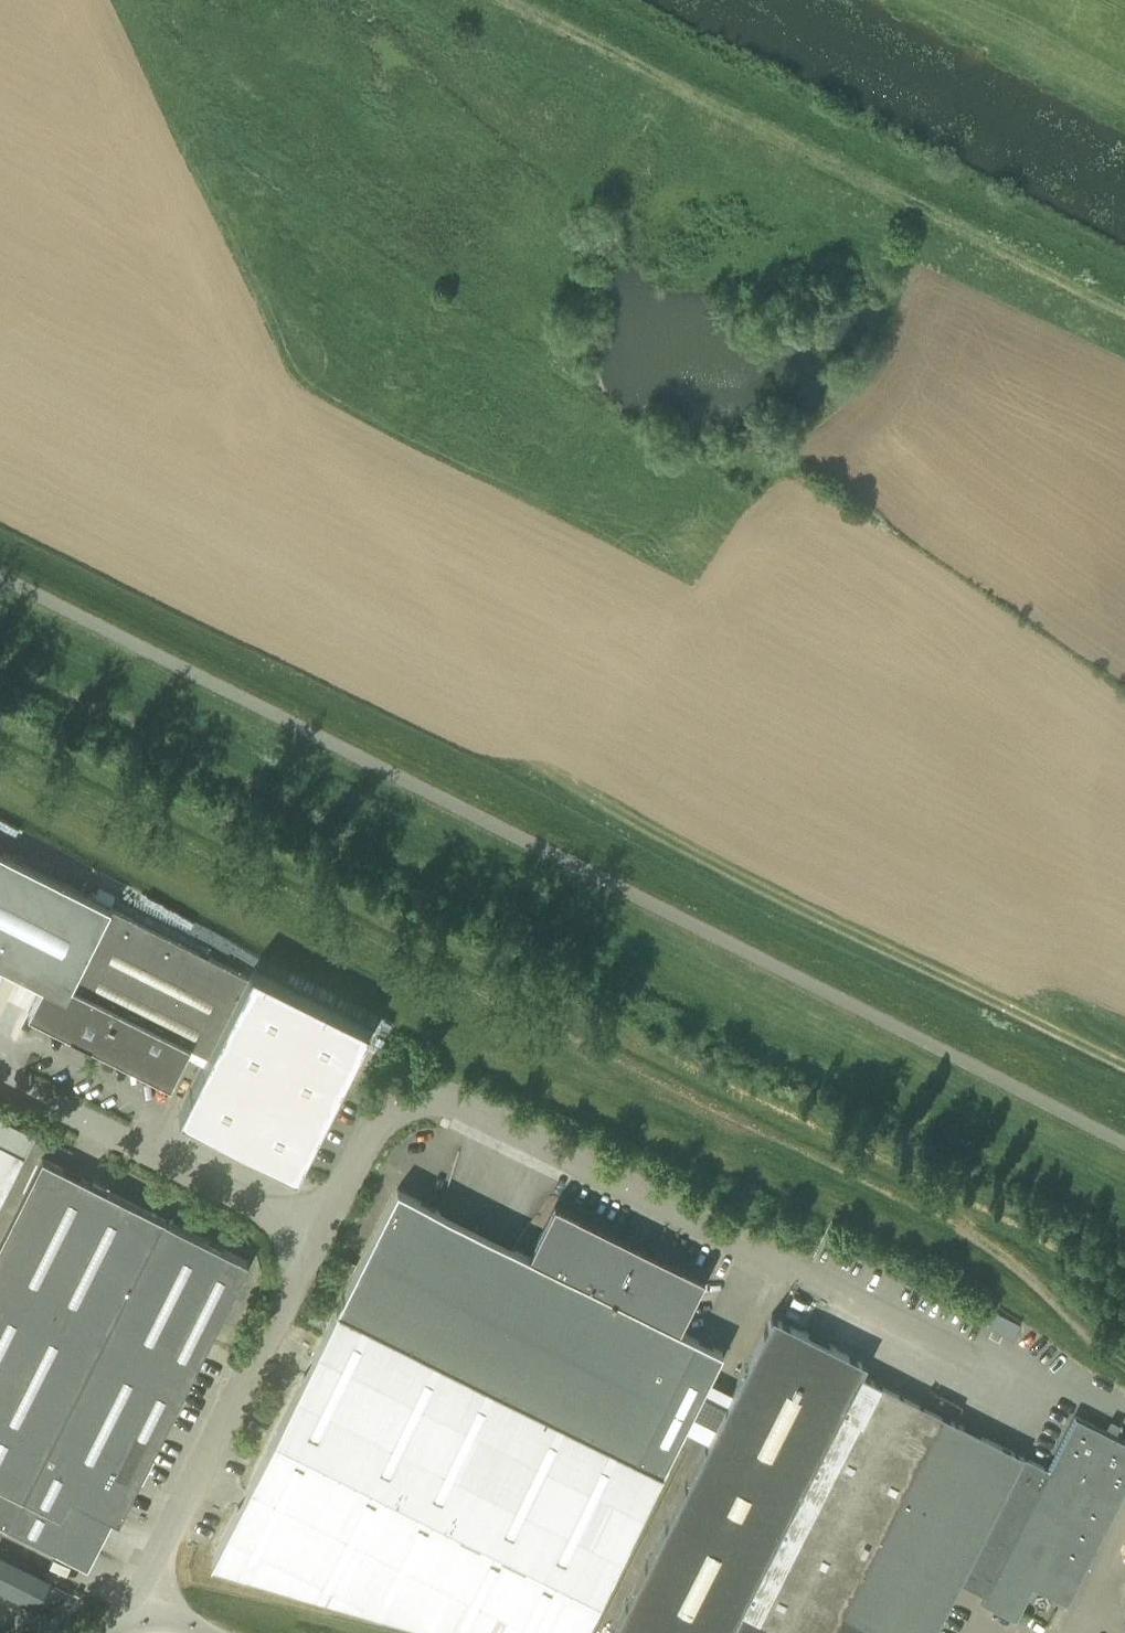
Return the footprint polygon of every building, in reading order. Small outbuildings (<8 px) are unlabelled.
[(210,954),(0,848),(0,962),(42,983),(28,1011),(165,1079),(179,1051),(204,1064),(179,1112),(199,1122),(273,977),(251,966),(248,973),(229,964),(210,954)] [(273,977),(199,1122),(295,1171),(369,1025),(273,977)] [(22,1147),(0,1136),(0,1191),(22,1147)] [(162,1218),(41,1158),(0,1240),(0,1521),(54,1549),(63,1531),(53,1526),(69,1495),(118,1519),(247,1261),(162,1218)] [(397,1186),(211,1558),(477,1632),(580,1632),(690,1410),(701,1390),(721,1348),(676,1325),(699,1278),(664,1261),(666,1257),(655,1251),(653,1255),(554,1206),(531,1253),(397,1186)] [(1124,1488),(1124,1440),(1075,1415),(1049,1468),(950,1418),(860,1372),(866,1360),(771,1312),(726,1403),(701,1390),(690,1410),(715,1423),(609,1632),(932,1632),(959,1579),(986,1592),(982,1601),(1016,1618),(1032,1585),(1067,1603),(1124,1488)]
